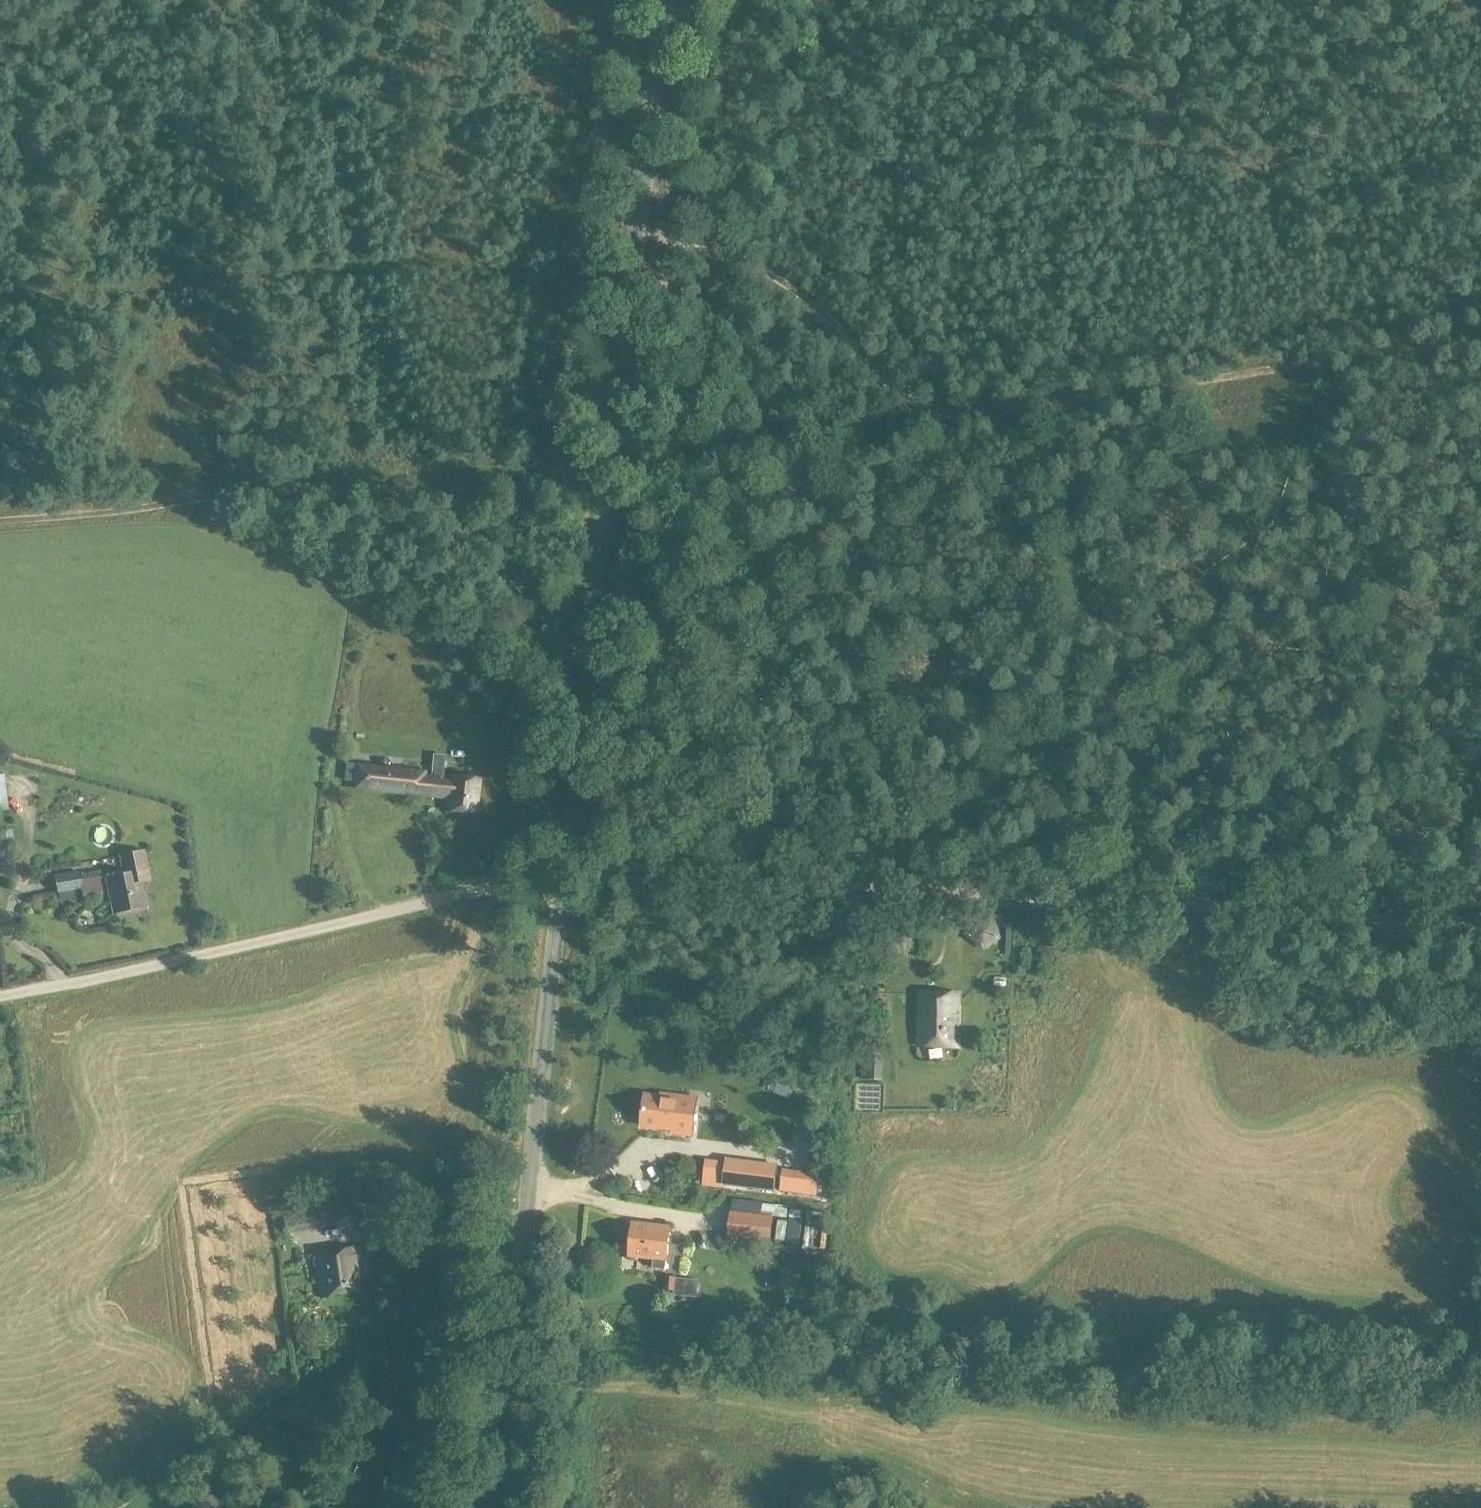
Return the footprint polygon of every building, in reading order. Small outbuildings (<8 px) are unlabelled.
[(425,773),(358,766),(348,765),(346,780),(356,781),(355,789),(422,796),(423,790),(424,777),(425,773)] [(4,774),(0,775),(0,811),(9,810),(4,774)] [(447,799),(446,809),(476,813),(480,778),(450,774),(449,780),(447,799)] [(430,791),(432,778),(424,777),(423,790),(430,791)] [(57,893),(82,890),(80,872),(55,875),(57,893)] [(139,873),(107,879),(114,914),(146,907),(139,873)] [(449,900),(449,910),(471,910),(471,900),(449,900)] [(900,934),(900,916),(887,916),(887,934),(900,934)] [(981,954),(999,941),(987,925),(969,939),(981,954)] [(919,1047),(957,1048),(959,996),(921,994),(919,1047)] [(864,1049),(862,1071),(876,1073),(878,1051),(864,1049)] [(672,1128),(672,1132),(691,1134),(695,1100),(680,1098),(680,1094),(661,1092),(661,1096),(645,1094),(641,1125),(672,1128)] [(772,1191),(775,1168),(727,1162),(724,1185),(772,1191)] [(286,1235),(335,1227),(332,1203),(282,1211),(286,1235)] [(732,1212),(729,1236),(758,1240),(761,1216),(732,1212)] [(802,1219),(790,1218),(786,1247),(799,1248),(802,1219)] [(667,1261),(671,1228),(633,1223),(629,1257),(667,1261)] [(353,1249),(316,1254),(322,1296),(360,1290),(353,1249)] [(675,1292),(676,1279),(666,1278),(664,1290),(675,1292)]
